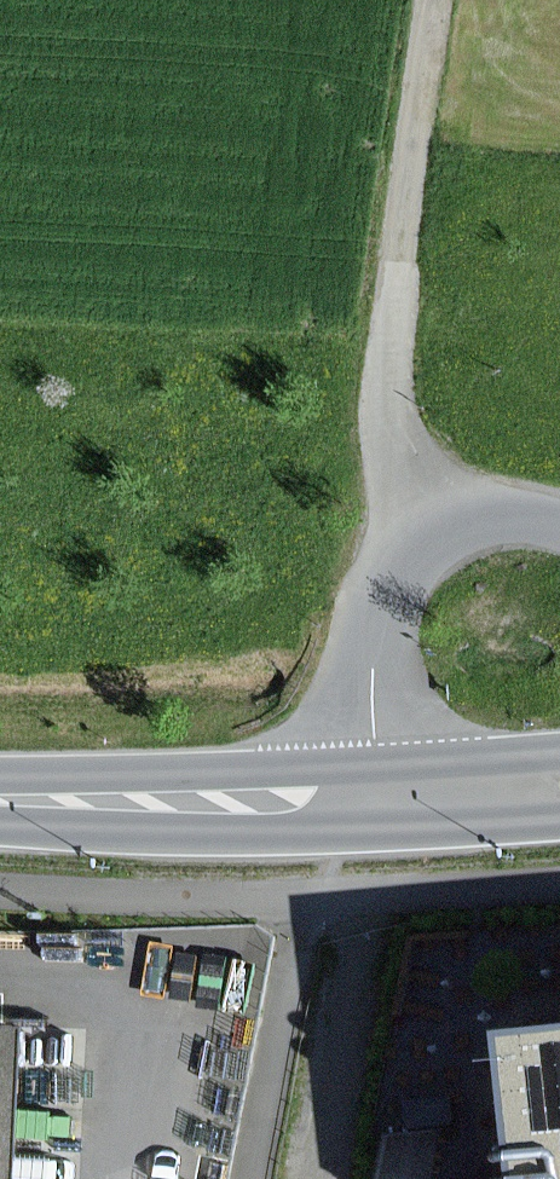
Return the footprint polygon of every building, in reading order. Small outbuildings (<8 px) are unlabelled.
[(42,1019),(0,1018),(0,1178),(36,1178),(42,1019)] [(500,1028),(516,1178),(559,1178),(559,1022),(500,1028)]
